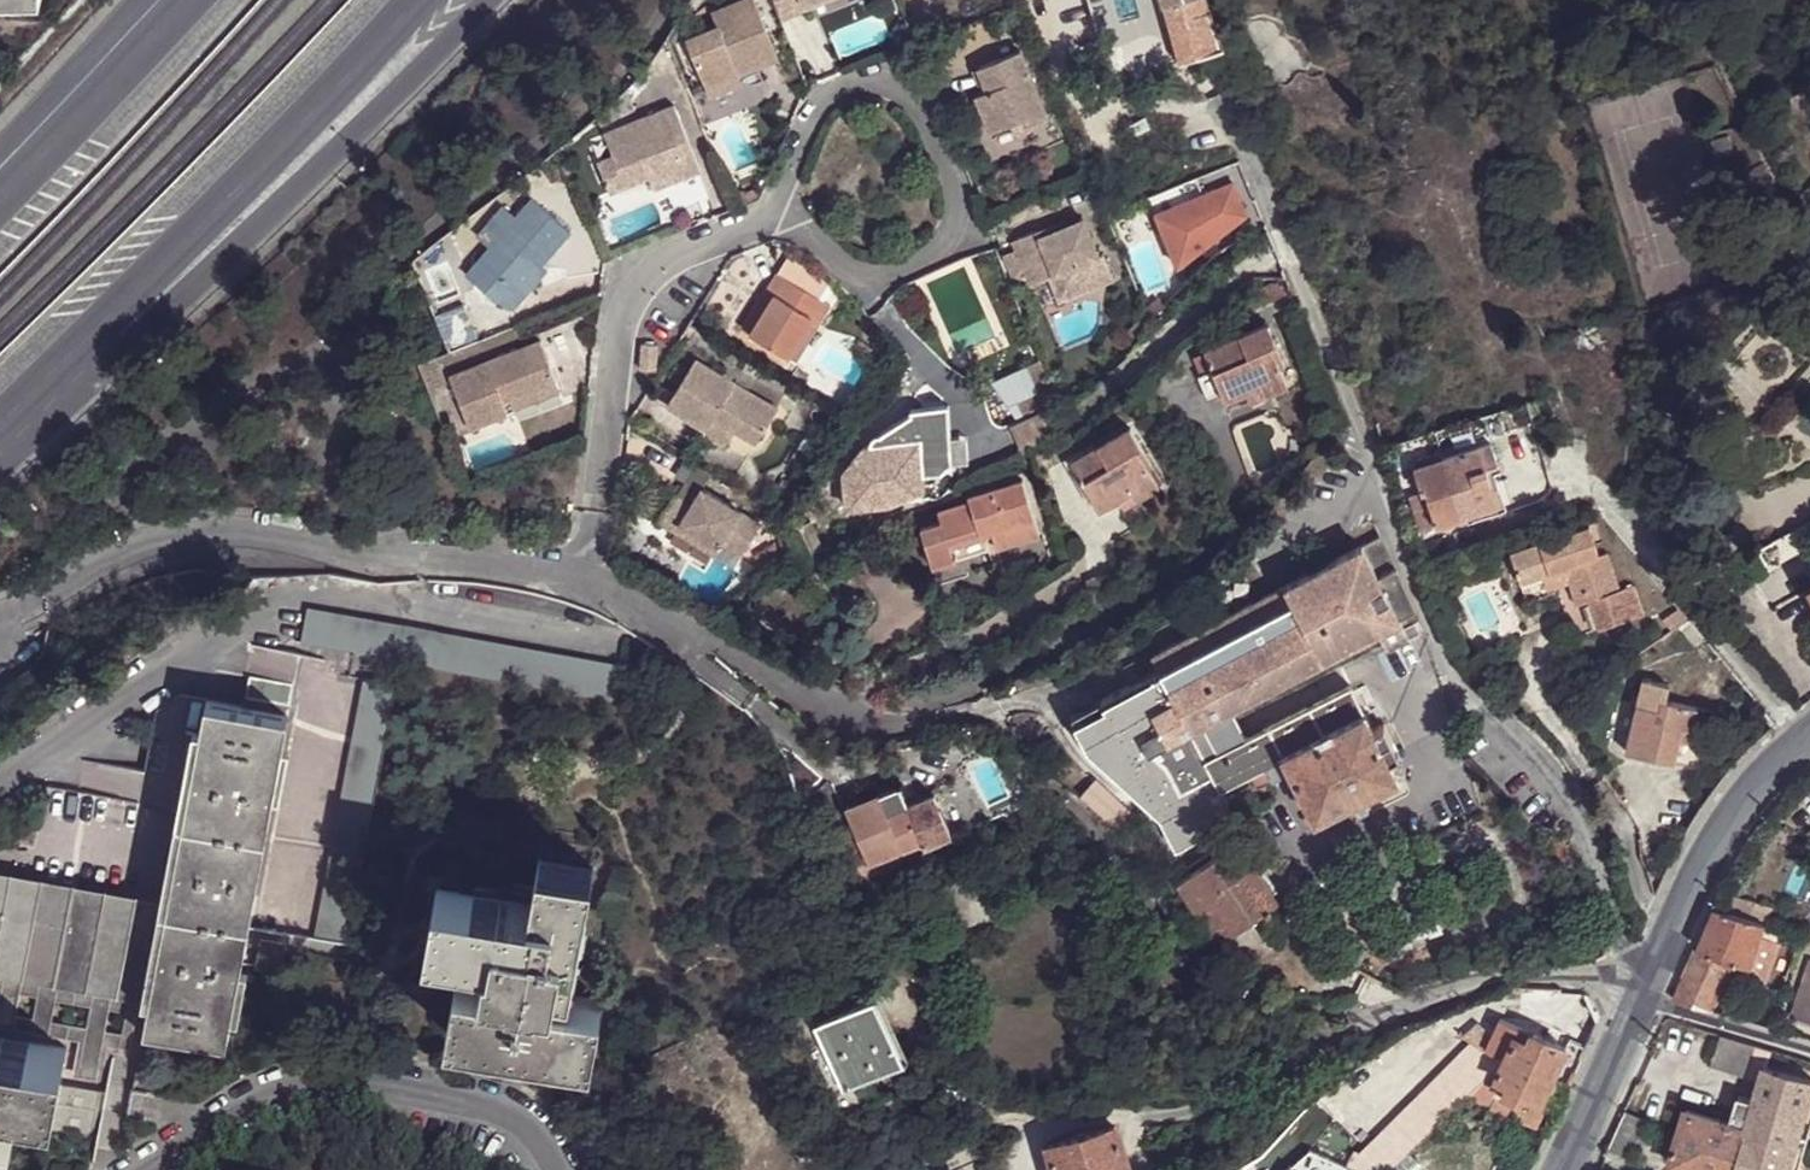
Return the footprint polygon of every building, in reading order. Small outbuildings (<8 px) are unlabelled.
[(1162,3),(1178,60),(1220,46),(1218,39),(1215,28),(1205,0),(1160,0),(1161,3),(1162,3)] [(706,93),(738,80),(777,64),(751,1),(711,16),(717,31),(686,44),(706,93)] [(1215,28),(1218,39),(1231,34),(1228,24),(1215,28)] [(1047,119),(1019,48),(976,66),(985,90),(973,95),(988,132),(1009,124),(1014,135),(1028,129),(1026,127),(1047,119)] [(742,89),(738,80),(706,93),(710,102),(742,89)] [(674,102),(636,116),(625,126),(603,133),(610,151),(595,157),(607,191),(647,176),(644,166),(671,156),(679,177),(700,170),(674,102)] [(625,126),(636,116),(601,130),(603,133),(625,126)] [(652,188),(679,177),(671,156),(644,166),(647,176),(652,188)] [(1245,213),(1232,180),(1161,209),(1179,252),(1198,245),(1196,242),(1220,233),(1237,219),(1245,213)] [(538,260),(541,263),(570,230),(530,195),(475,257),(512,289),(538,260)] [(1161,209),(1154,212),(1177,265),(1220,233),(1196,242),(1198,245),(1179,252),(1161,209)] [(1035,238),(1033,231),(1010,240),(1028,285),(1049,277),(1072,269),(1081,292),(1112,280),(1102,254),(1097,256),(1083,220),(1065,227),(1035,238)] [(1063,220),(1033,231),(1035,238),(1065,227),(1063,220)] [(538,260),(512,289),(524,299),(550,270),(541,263),(538,260)] [(1058,301),(1081,292),(1072,269),(1049,277),(1058,301)] [(811,318),(822,300),(777,272),(766,289),(772,293),(747,331),(786,356),(811,318)] [(741,328),(747,331),(772,293),(766,289),(741,328)] [(913,313),(905,296),(894,301),(902,318),(913,313)] [(1036,307),(1033,299),(1025,302),(1027,311),(1036,307)] [(830,305),(822,300),(811,318),(818,323),(830,305)] [(1148,312),(1151,319),(1160,310),(1155,302),(1147,307),(1148,312)] [(446,349),(474,337),(460,306),(432,319),(446,349)] [(1133,342),(1153,322),(1151,319),(1148,312),(1125,335),(1133,342)] [(1268,324),(1265,324),(1204,348),(1223,393),(1227,403),(1248,395),(1251,403),(1289,389),(1281,367),(1285,366),(1268,324)] [(508,400),(553,382),(537,341),(446,377),(466,429),(506,414),(502,402),(499,395),(504,393),(508,400)] [(654,370),(654,346),(637,345),(636,370),(654,370)] [(1223,393),(1204,348),(1190,354),(1198,374),(1194,375),(1205,400),(1223,393)] [(710,420),(731,433),(752,446),(774,409),(691,359),(662,406),(703,431),(710,420)] [(1042,362),(992,383),(1016,418),(1057,403),(1042,362)] [(558,391),(553,382),(508,400),(512,410),(558,391)] [(502,402),(508,400),(504,393),(499,395),(502,402)] [(872,443),(863,443),(842,468),(845,503),(891,503),(921,486),(921,472),(941,472),(951,463),(951,462),(949,438),(948,407),(912,411),(912,414),(881,435),(876,436),(873,437),(872,439),(872,443)] [(1010,426),(1020,451),(1064,433),(1055,409),(1010,426)] [(722,449),(731,433),(710,420),(703,431),(700,436),(722,449)] [(1129,428),(1070,461),(1099,510),(1101,510),(1117,500),(1123,509),(1158,488),(1147,469),(1152,466),(1129,428)] [(966,437),(949,438),(951,462),(967,462),(966,437)] [(1478,487),(1489,483),(1479,448),(1413,467),(1420,493),(1425,492),(1429,506),(1435,526),(1484,511),(1478,487)] [(937,522),(917,528),(929,566),(954,558),(948,540),(988,528),(993,546),(1036,534),(1020,480),(966,496),(966,501),(934,510),(937,522)] [(1496,508),(1489,483),(1478,487),(1484,511),(1496,508)] [(677,527),(715,550),(719,545),(738,557),(758,525),(697,486),(686,503),(671,493),(653,522),(673,535),(677,527)] [(1414,532),(1435,526),(1429,506),(1408,512),(1414,532)] [(1809,552),(1809,523),(1756,552),(1768,574),(1809,552)] [(1565,569),(1569,581),(1576,605),(1588,601),(1622,591),(1608,553),(1601,555),(1592,525),(1511,551),(1522,582),(1544,576),(1565,569)] [(710,558),(715,550),(677,527),(673,535),(710,558)] [(1284,757),(1366,718),(1350,685),(1215,749),(1201,720),(1379,633),(1389,653),(1411,642),(1401,622),(1417,614),(1380,539),(1146,660),(1153,673),(1097,701),(1102,710),(1072,725),(1084,750),(1156,819),(1173,851),(1236,818),(1221,787),(1252,773),(1259,785),(1288,768),(1284,757)] [(1548,589),(1569,581),(1565,569),(1544,576),(1548,589)] [(1622,591),(1588,601),(1598,630),(1644,615),(1634,586),(1622,591)] [(326,646),(343,650),(616,703),(624,666),(306,606),(299,641),(326,646)] [(340,674),(343,650),(326,646),(324,657),(251,644),(246,673),(249,674),(244,707),(288,715),(283,743),(289,744),(279,793),(272,791),(247,928),(314,939),(363,677),(340,674)] [(395,683),(363,677),(314,939),(345,944),(395,683)] [(1625,748),(1674,759),(1681,728),(1690,729),(1695,707),(1663,699),(1667,683),(1642,677),(1636,701),(1625,748)] [(204,700),(178,693),(156,708),(143,770),(80,758),(74,789),(46,784),(40,814),(8,810),(3,839),(0,838),(0,868),(167,900),(204,700)] [(288,715),(244,707),(204,700),(167,900),(148,1002),(142,1031),(224,1046),(230,1019),(237,1020),(246,971),(239,969),(241,960),(247,928),(272,791),(279,793),(289,744),(283,743),(288,715)] [(1102,710),(1097,701),(1067,716),(1072,725),(1102,710)] [(1395,778),(1366,718),(1284,757),(1288,768),(1313,819),(1338,807),(1344,819),(1377,803),(1371,790),(1395,778)] [(898,786),(845,807),(852,825),(839,830),(848,852),(861,847),(867,862),(919,841),(921,847),(948,835),(932,793),(906,805),(898,786)] [(1211,900),(1230,930),(1274,902),(1249,862),(1252,859),(1238,838),(1174,879),(1195,911),(1211,900)] [(591,1056),(599,1005),(553,995),(554,984),(570,985),(592,867),(539,856),(528,906),(435,888),(425,941),(487,951),(482,979),(456,975),(447,1028),(591,1056)] [(148,1002),(167,900),(0,868),(0,974),(138,1000),(141,1000),(148,1002)] [(1215,941),(1230,930),(1211,900),(1195,911),(1215,941)] [(1752,965),(1765,926),(1765,925),(1718,907),(1698,949),(1735,961),(1752,965)] [(1311,935),(1321,930),(1314,912),(1303,917),(1311,935)] [(307,975),(314,939),(247,928),(241,960),(307,975)] [(1674,999),(1712,1011),(1735,961),(1698,949),(1695,956),(1692,959),(1674,999)] [(1793,1016),(1809,1021),(1809,960),(1793,1016)] [(138,1000),(0,974),(0,1024),(78,1039),(106,1044),(128,1048),(138,1000)] [(849,1087),(902,1063),(873,996),(844,1010),(821,1021),(849,1087)] [(1556,1115),(1583,1054),(1497,1016),(1484,1043),(1505,1053),(1496,1074),(1489,1070),(1486,1076),(1477,1085),(1477,1086),(1469,1094),(1507,1111),(1513,1096),(1556,1115)] [(1771,1047),(1722,1033),(1712,1063),(1762,1078),(1766,1067),(1771,1047)] [(58,1082),(65,1047),(0,1035),(0,1092),(54,1102),(58,1082)] [(100,1078),(106,1044),(78,1039),(72,1073),(100,1078)] [(1748,1127),(1735,1169),(1788,1169),(1809,1098),(1809,1079),(1766,1067),(1762,1078),(1756,1099),(1748,1127)] [(58,1082),(54,1102),(0,1092),(0,1122),(13,1124),(91,1139),(100,1090),(58,1082)] [(134,1084),(128,1114),(158,1120),(164,1090),(134,1084)] [(1731,1122),(1748,1127),(1756,1099),(1739,1094),(1731,1122)] [(1549,1130),(1556,1115),(1513,1096),(1507,1111),(1549,1130)] [(1748,1127),(1731,1122),(1688,1109),(1671,1165),(1690,1169),(1735,1169),(1748,1127)] [(1623,1111),(1608,1145),(1629,1155),(1645,1122),(1623,1111)] [(13,1124),(0,1122),(0,1169),(5,1169),(13,1124)] [(1048,1144),(1056,1169),(1129,1169),(1116,1125),(1048,1144)] [(1309,1148),(1299,1169),(1356,1169),(1309,1148)] [(1508,1161),(1504,1169),(1528,1169),(1508,1161)]
